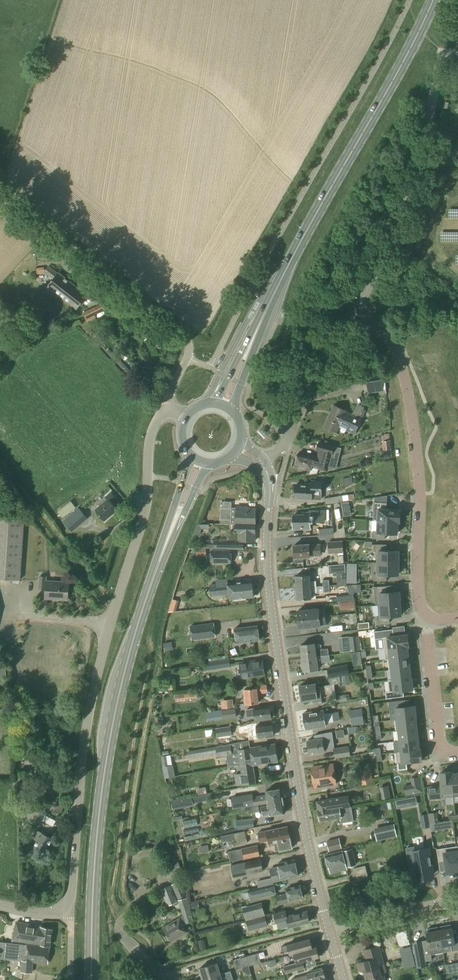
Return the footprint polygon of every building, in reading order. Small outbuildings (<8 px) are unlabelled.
[(57,274),(48,267),(45,272),(44,267),(37,268),(37,275),(45,274),(53,279),(45,290),(53,296),(55,294),(76,310),(87,296),(58,273),(57,274)] [(88,322),(96,318),(95,315),(105,310),(102,304),(83,313),(88,322)] [(355,434),(361,419),(345,412),(345,411),(334,406),(325,427),(336,432),(338,427),(355,434)] [(385,449),(393,448),(392,438),(385,439),(385,449)] [(327,473),(334,445),(319,442),(316,451),(319,452),(318,457),(306,454),(306,456),(298,454),(295,466),(307,469),(310,470),(309,475),(317,474),(318,470),(327,473)] [(343,486),(353,484),(352,477),(342,479),(343,486)] [(321,500),(323,481),(311,480),(311,484),(305,484),(305,486),(296,485),(295,491),(294,492),(293,495),(295,496),(295,498),(311,499),(311,500),(321,500)] [(104,521),(117,510),(111,502),(116,498),(111,492),(104,497),(107,500),(94,510),(104,521)] [(325,505),(358,500),(357,494),(324,499),(325,505)] [(62,518),(76,508),(71,501),(57,511),(62,518)] [(235,525),(255,525),(256,509),(236,509),(236,508),(231,508),(232,502),(221,502),(220,524),(235,524),(235,525)] [(375,502),(374,502),(373,521),(400,522),(400,510),(387,509),(387,503),(386,503),(375,502)] [(293,529),(310,529),(310,522),(325,522),(325,511),(310,511),(310,513),(303,513),(303,515),(293,516),(293,522),(292,523),(292,526),(293,527),(293,529)] [(73,512),(62,521),(72,532),(83,523),(73,512)] [(22,520),(0,519),(0,580),(18,581),(22,520)] [(385,533),(397,534),(397,531),(399,531),(399,522),(400,522),(373,521),(378,521),(377,532),(373,532),(372,539),(385,539),(385,533)] [(255,541),(255,525),(235,525),(235,531),(230,531),(227,536),(227,540),(213,540),(213,545),(208,545),(208,549),(244,550),(244,541),(255,541)] [(338,555),(344,555),(343,541),(328,542),(328,554),(338,554),(338,555)] [(321,556),(321,544),(294,546),(294,547),(292,547),(293,553),(294,553),(294,558),(295,558),(295,563),(303,563),(303,558),(310,557),(321,556)] [(399,563),(399,551),(387,551),(387,545),(374,545),(374,552),(376,552),(376,563),(399,563)] [(231,564),(231,551),(211,551),(211,564),(231,564)] [(386,575),(398,575),(399,563),(376,563),(376,574),(374,574),(374,581),(386,581),(386,575)] [(329,574),(346,573),(345,564),(329,566),(329,574)] [(296,588),(316,587),(316,581),(310,581),(310,575),(296,576),(296,588)] [(67,600),(68,583),(46,582),(46,578),(39,577),(38,589),(45,590),(45,599),(67,600)] [(254,597),(252,581),(228,583),(228,584),(216,585),(209,586),(211,596),(229,595),(230,600),(254,597)] [(387,586),(374,587),(375,605),(401,603),(401,595),(400,595),(399,592),(387,593),(387,586)] [(316,587),(296,588),(297,600),(311,600),(311,593),(317,593),(316,587)] [(341,603),(354,601),(353,595),(348,595),(337,597),(336,595),(326,597),(327,605),(341,603)] [(401,603),(375,605),(376,606),(378,606),(379,616),(376,616),(377,624),(390,623),(389,616),(401,615),(401,612),(402,612),(401,603)] [(298,620),(326,617),(325,608),(297,611),(298,620)] [(356,614),(349,615),(350,624),(357,623),(356,614)] [(326,617),(298,620),(299,629),(321,627),(321,626),(326,626),(326,617)] [(192,640),(215,637),(214,624),(190,627),(192,640)] [(237,643),(259,640),(257,626),(235,629),(237,643)] [(383,638),(384,649),(408,646),(409,646),(407,634),(387,636),(387,637),(383,638)] [(350,637),(348,637),(348,638),(350,652),(355,651),(360,651),(358,636),(350,637)] [(302,658),(329,655),(328,649),(316,650),(315,644),(301,645),(302,658)] [(408,646),(384,649),(385,659),(388,659),(409,657),(408,646)] [(329,655),(302,658),(304,671),(318,670),(317,664),(330,662),(329,655)] [(409,657),(388,659),(389,670),(390,670),(410,667),(409,657)] [(208,671),(230,667),(229,658),(206,662),(208,671)] [(256,662),(256,661),(240,663),(241,671),(242,677),(249,676),(264,674),(263,661),(256,662)] [(330,685),(341,684),(339,676),(349,674),(347,665),(327,669),(330,685)] [(410,667),(390,670),(392,680),(412,678),(410,667)] [(0,676),(0,689),(9,689),(8,676),(0,676)] [(392,680),(388,681),(389,692),(414,689),(412,678),(392,680)] [(316,688),(315,684),(299,686),(301,701),(317,699),(318,702),(326,701),(324,686),(316,688)] [(246,704),(258,703),(257,693),(267,692),(267,685),(256,686),(256,689),(244,690),(246,704)] [(337,703),(347,701),(347,700),(350,700),(349,694),(335,697),(337,703)] [(222,709),(234,708),(233,699),(221,701),(222,709)] [(396,708),(397,719),(397,720),(415,718),(416,718),(415,706),(396,708)] [(273,717),(272,712),(270,712),(270,707),(246,710),(247,717),(255,716),(256,721),(271,719),(271,718),(273,717)] [(236,718),(235,709),(217,712),(218,718),(223,717),(223,719),(236,718)] [(362,709),(350,711),(352,726),(365,724),(364,711),(362,711),(362,709)] [(323,714),(323,711),(303,714),(306,729),(325,727),(325,723),(334,722),(333,721),(339,720),(338,712),(332,713),(323,714)] [(396,731),(398,730),(399,730),(417,728),(415,718),(397,720),(395,720),(396,731)] [(275,733),(274,729),(273,729),(272,724),(248,727),(249,734),(258,733),(258,738),(274,736),(274,735),(275,733)] [(217,738),(232,736),(230,726),(216,728),(217,738)] [(417,728),(399,730),(398,730),(399,733),(400,741),(418,739),(417,733),(417,728)] [(386,739),(397,736),(395,730),(385,733),(386,739)] [(323,742),(322,739),(307,741),(309,754),(324,752),(324,748),(331,747),(330,741),(323,742)] [(400,741),(401,752),(419,750),(419,749),(418,739),(400,741)] [(216,747),(187,752),(188,760),(217,755),(217,757),(227,756),(232,755),(232,753),(231,744),(216,746),(216,747)] [(232,755),(227,756),(228,767),(241,765),(241,766),(247,765),(245,757),(276,753),(275,744),(250,748),(238,750),(239,752),(232,753),(232,755)] [(334,758),(350,756),(349,746),(333,749),(334,758)] [(421,750),(419,750),(401,752),(396,752),(397,764),(422,761),(421,750)] [(247,765),(241,766),(242,774),(235,775),(237,786),(256,783),(253,765),(277,762),(276,753),(245,757),(247,765)] [(314,787),(336,784),(333,764),(311,768),(314,787)] [(361,785),(373,783),(370,769),(358,771),(361,785)] [(451,772),(440,773),(442,798),(453,797),(453,792),(451,774),(451,772)] [(410,778),(411,785),(413,795),(424,793),(421,776),(410,778)] [(382,800),(391,798),(388,786),(379,787),(382,800)] [(206,794),(205,787),(196,789),(197,795),(191,796),(192,797),(188,798),(189,804),(209,800),(207,794),(206,794)] [(268,804),(283,801),(281,789),(275,790),(266,791),(266,795),(251,797),(253,806),(268,804)] [(344,808),(351,807),(351,806),(350,806),(349,796),(338,798),(317,801),(318,809),(318,810),(344,806),(344,808)] [(416,797),(395,801),(397,809),(417,805),(416,797)] [(181,798),(171,800),(173,810),(183,808),(181,798)] [(60,806),(61,803),(53,800),(52,804),(51,804),(50,812),(62,815),(64,807),(60,806)] [(283,814),(283,813),(285,813),(283,801),(268,804),(268,806),(260,807),(262,817),(270,815),(279,814),(280,815),(283,814)] [(37,828),(46,812),(29,803),(21,819),(37,828)] [(354,821),(351,807),(344,808),(344,806),(318,810),(320,821),(340,818),(341,823),(354,821)] [(419,815),(421,827),(430,825),(428,814),(419,815)] [(184,829),(198,826),(196,819),(182,822),(184,829)] [(238,830),(254,828),(253,820),(236,822),(238,830)] [(377,841),(397,837),(394,824),(374,829),(377,841)] [(292,848),(288,826),(266,831),(258,832),(260,843),(269,841),(269,844),(274,843),(276,851),(292,848)] [(45,854),(53,839),(36,831),(36,830),(32,838),(38,841),(34,848),(45,854)] [(247,843),(245,831),(221,836),(222,842),(235,839),(237,845),(247,843)] [(329,852),(342,849),(339,838),(326,841),(329,852)] [(201,853),(209,852),(208,845),(200,847),(201,853)] [(230,862),(232,861),(260,856),(258,846),(228,852),(230,862)] [(414,846),(405,848),(409,869),(414,868),(417,881),(435,878),(430,847),(415,850),(414,846)] [(437,849),(439,862),(445,861),(447,873),(457,871),(457,861),(456,847),(437,849)] [(356,865),(352,849),(342,852),(342,851),(325,855),(328,868),(329,868),(331,873),(347,869),(346,867),(356,865)] [(234,878),(263,871),(261,859),(231,865),(234,878)] [(273,883),(281,881),(281,880),(298,876),(298,875),(299,874),(298,871),(297,870),(295,860),(278,864),(278,867),(269,869),(271,878),(273,883)] [(181,870),(178,862),(166,868),(167,870),(169,869),(172,874),(181,870)] [(358,881),(368,878),(365,866),(354,869),(358,881)] [(273,885),(273,883),(271,878),(257,882),(259,888),(273,885)] [(178,900),(186,896),(179,879),(171,883),(178,900)] [(250,900),(276,894),(274,884),(273,885),(259,888),(248,891),(250,900)] [(168,907),(178,903),(171,886),(161,890),(168,907)] [(278,905),(290,903),(289,900),(303,897),(300,886),(286,889),(287,893),(276,896),(278,905)] [(171,942),(188,932),(184,925),(193,922),(189,909),(191,909),(187,898),(178,901),(181,911),(182,915),(179,917),(180,918),(163,928),(168,936),(166,937),(168,941),(170,940),(171,942)] [(246,920),(265,915),(261,903),(242,908),(246,920)] [(287,917),(285,911),(273,914),(278,930),(283,929),(309,922),(306,912),(287,917)] [(249,931),(268,926),(265,916),(246,921),(249,931)] [(37,927),(18,923),(14,940),(41,944),(41,945),(50,947),(52,930),(41,928),(41,927),(37,926),(37,927)] [(442,947),(443,953),(457,950),(457,935),(454,936),(452,928),(451,928),(451,925),(443,926),(444,929),(439,930),(442,947)] [(434,948),(442,947),(439,930),(426,933),(428,940),(421,942),(421,945),(425,962),(432,960),(431,955),(435,954),(434,948)] [(200,951),(206,950),(204,939),(198,941),(200,951)] [(313,949),(313,948),(310,939),(281,947),(283,953),(288,951),(290,956),(294,955),(293,954),(313,949)] [(12,944),(3,943),(2,952),(2,956),(23,957),(22,961),(22,972),(32,973),(32,963),(47,964),(49,947),(28,944),(28,945),(12,943),(12,944)] [(425,962),(421,945),(413,946),(417,968),(426,967),(425,962)] [(379,946),(363,951),(366,961),(358,963),(360,971),(364,970),(367,979),(385,979),(383,973),(387,972),(384,963),(384,964),(379,946)] [(296,963),(284,967),(286,974),(305,968),(303,961),(319,957),(317,947),(313,948),(313,949),(293,954),(294,955),(296,963)] [(249,966),(261,963),(258,953),(247,957),(249,966)] [(412,953),(401,956),(403,962),(413,960),(412,953)] [(249,966),(247,957),(240,958),(243,968),(249,966)] [(203,979),(221,975),(217,963),(200,969),(203,979)] [(445,965),(447,973),(457,971),(457,963),(445,965)] [(323,970),(307,974),(308,975),(291,979),(326,979),(323,970)]
